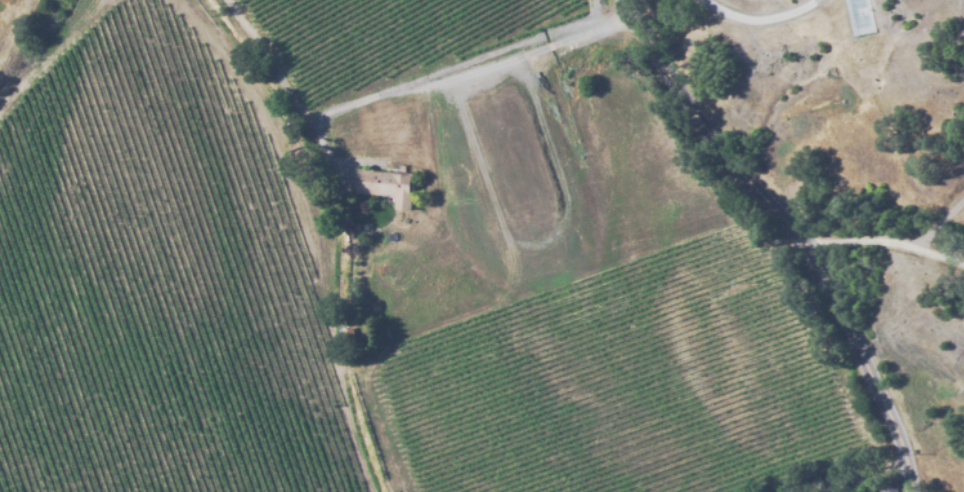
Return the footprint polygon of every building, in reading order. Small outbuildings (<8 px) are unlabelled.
[(395,195),(395,210),(411,210),(412,172),(356,170),(355,194),(395,195)]
